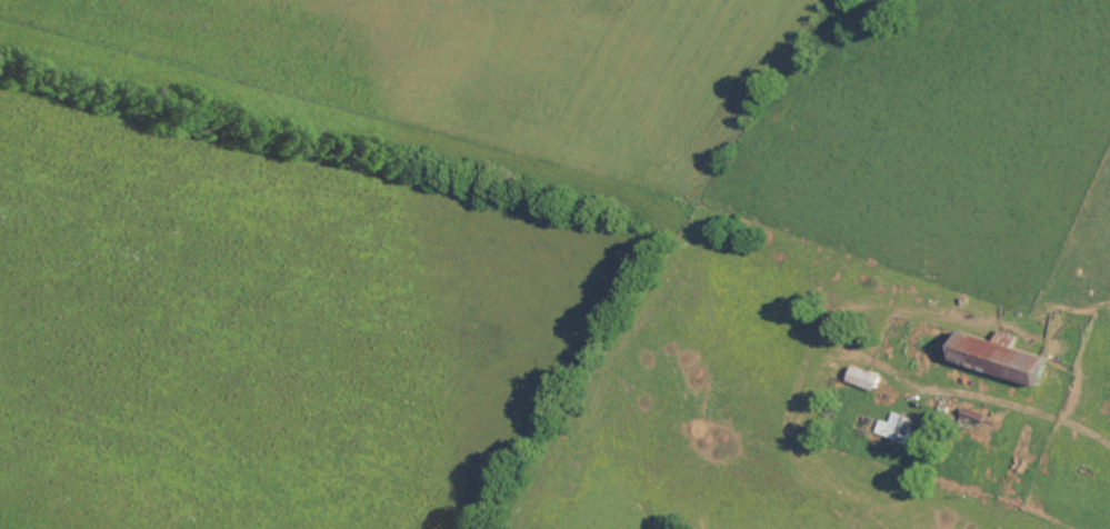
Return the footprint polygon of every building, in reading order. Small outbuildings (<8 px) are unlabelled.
[(1000,344),(1018,347),(1020,336),(1002,333),(1000,344)] [(960,366),(1046,387),(1053,357),(968,336),(960,366)] [(879,393),(885,378),(857,367),(851,383),(879,393)] [(991,417),(968,410),(964,421),(987,429),(991,417)] [(878,434),(911,444),(918,420),(896,414),(892,424),(882,421),(878,434)]
